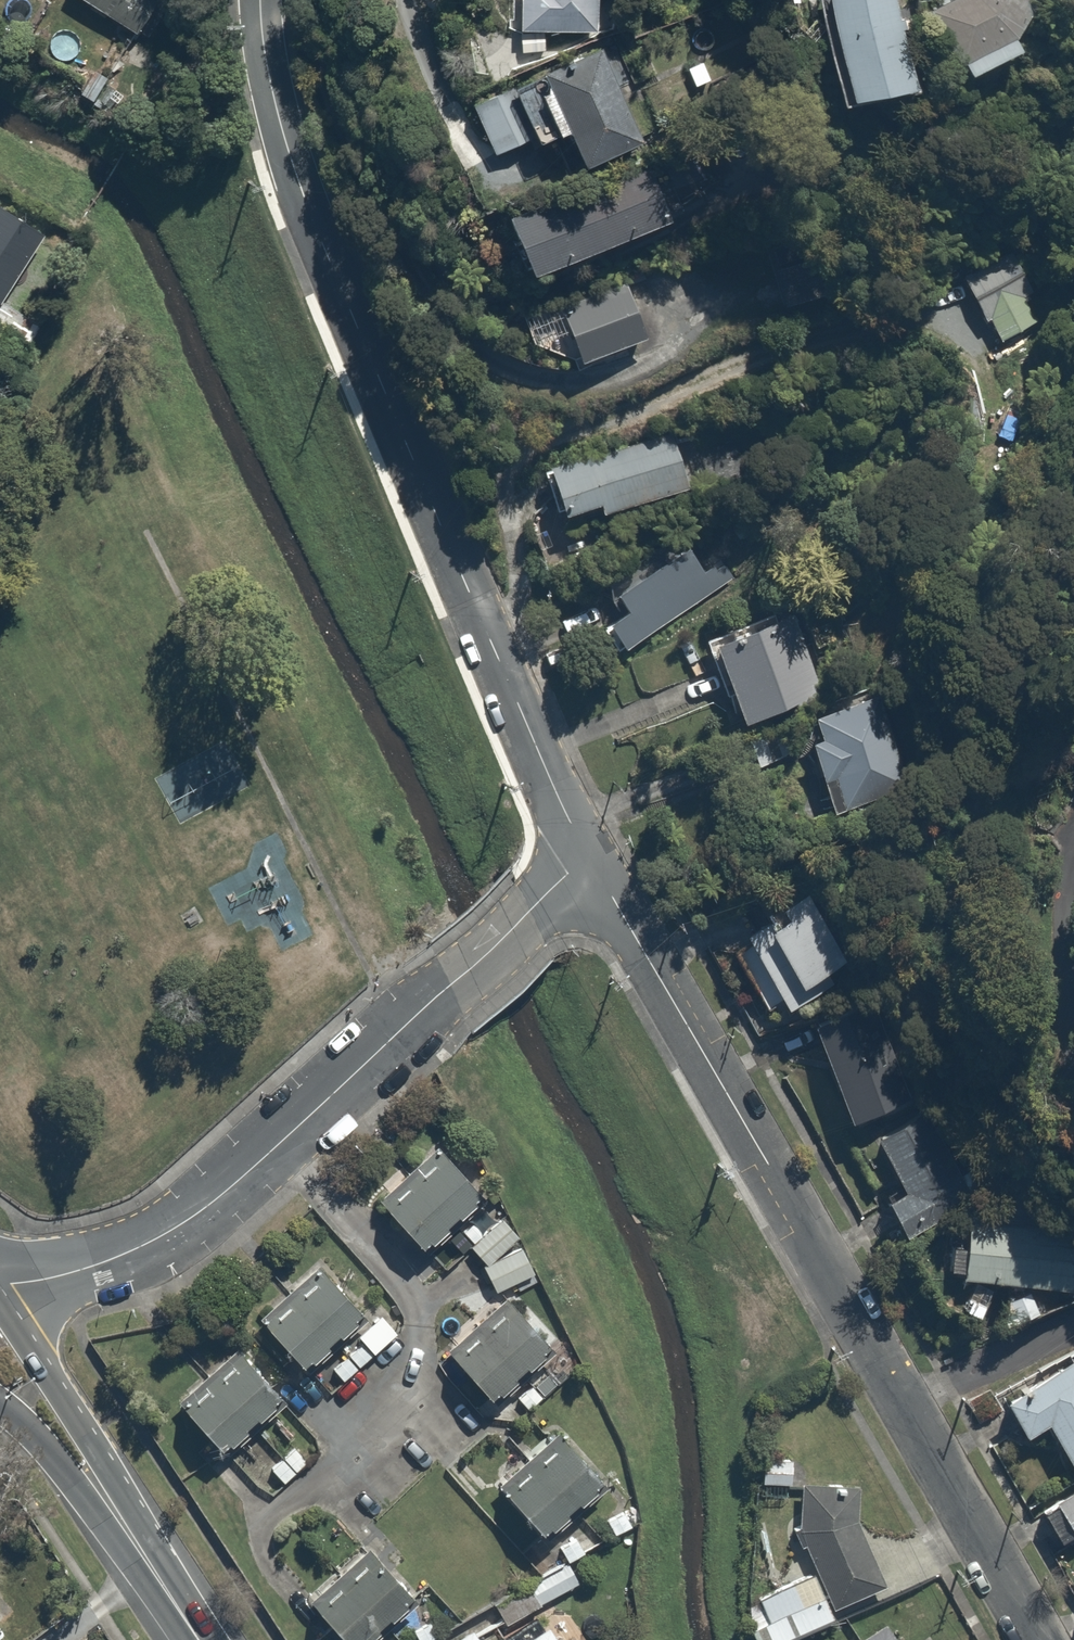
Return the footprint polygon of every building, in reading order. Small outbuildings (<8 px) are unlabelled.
[(140,36),(160,0),(76,0),(140,36)] [(515,31),(598,37),(601,0),(517,0),(515,31)] [(841,106),(915,89),(895,0),(817,0),(841,106)] [(933,13),(957,78),(1013,57),(1008,42),(1032,0),(964,0),(962,2),(933,13)] [(550,92),(537,98),(555,142),(564,138),(577,169),(660,135),(638,81),(627,86),(610,45),(542,74),(550,92)] [(724,48),(682,64),(692,89),(734,73),(724,48)] [(504,86),(469,102),(492,158),(528,142),(504,86)] [(651,169),(505,217),(523,274),(670,226),(651,169)] [(1,301),(22,266),(42,279),(65,241),(0,202),(0,301),(1,301)] [(993,318),(1005,339),(1055,312),(1019,245),(963,275),(988,321),(993,318)] [(626,288),(558,308),(573,359),(641,338),(626,288)] [(671,429),(548,461),(561,512),(684,481),(671,429)] [(686,538),(605,582),(631,630),(713,586),(686,538)] [(793,607),(713,635),(741,717),(821,689),(793,607)] [(820,737),(809,741),(831,809),(901,786),(873,698),(814,718),(820,737)] [(813,892),(747,927),(789,1007),(855,972),(813,892)] [(881,996),(816,1019),(850,1117),(915,1095),(881,996)] [(934,1114),(881,1136),(901,1184),(890,1189),(905,1224),(969,1197),(934,1114)] [(459,1256),(490,1224),(477,1212),(492,1197),(439,1146),(382,1205),(434,1256),(446,1244),(459,1256)] [(971,1206),(963,1272),(1057,1283),(1065,1218),(971,1206)] [(515,1225),(475,1243),(498,1296),(538,1278),(515,1225)] [(320,1263),(258,1315),(301,1366),(362,1314),(320,1263)] [(526,1410),(573,1367),(513,1302),(454,1356),(498,1403),(510,1392),(526,1410)] [(247,1345),(185,1401),(224,1444),(286,1387),(247,1345)] [(1052,1423),(1073,1466),(1073,1357),(1005,1393),(1027,1436),(1052,1423)] [(605,1473),(554,1425),(499,1484),(550,1532),(605,1473)] [(795,1453),(763,1452),(763,1482),(794,1483),(795,1453)] [(855,1514),(854,1514),(856,1480),(802,1477),(799,1527),(816,1570),(833,1606),(883,1583),(855,1514)] [(1055,1501),(1073,1533),(1073,1490),(1055,1501)] [(317,1598),(353,1639),(365,1639),(417,1596),(376,1548),(317,1598)] [(529,1578),(542,1604),(582,1583),(569,1557),(529,1578)] [(760,1592),(744,1614),(754,1639),(773,1639),(831,1616),(812,1571),(760,1592)] [(542,1604),(529,1578),(494,1595),(507,1621),(542,1604)] [(470,1615),(437,1635),(440,1639),(486,1639),(470,1615)] [(860,1639),(898,1639),(889,1623),(860,1639)] [(550,1624),(525,1639),(560,1639),(550,1624)]
